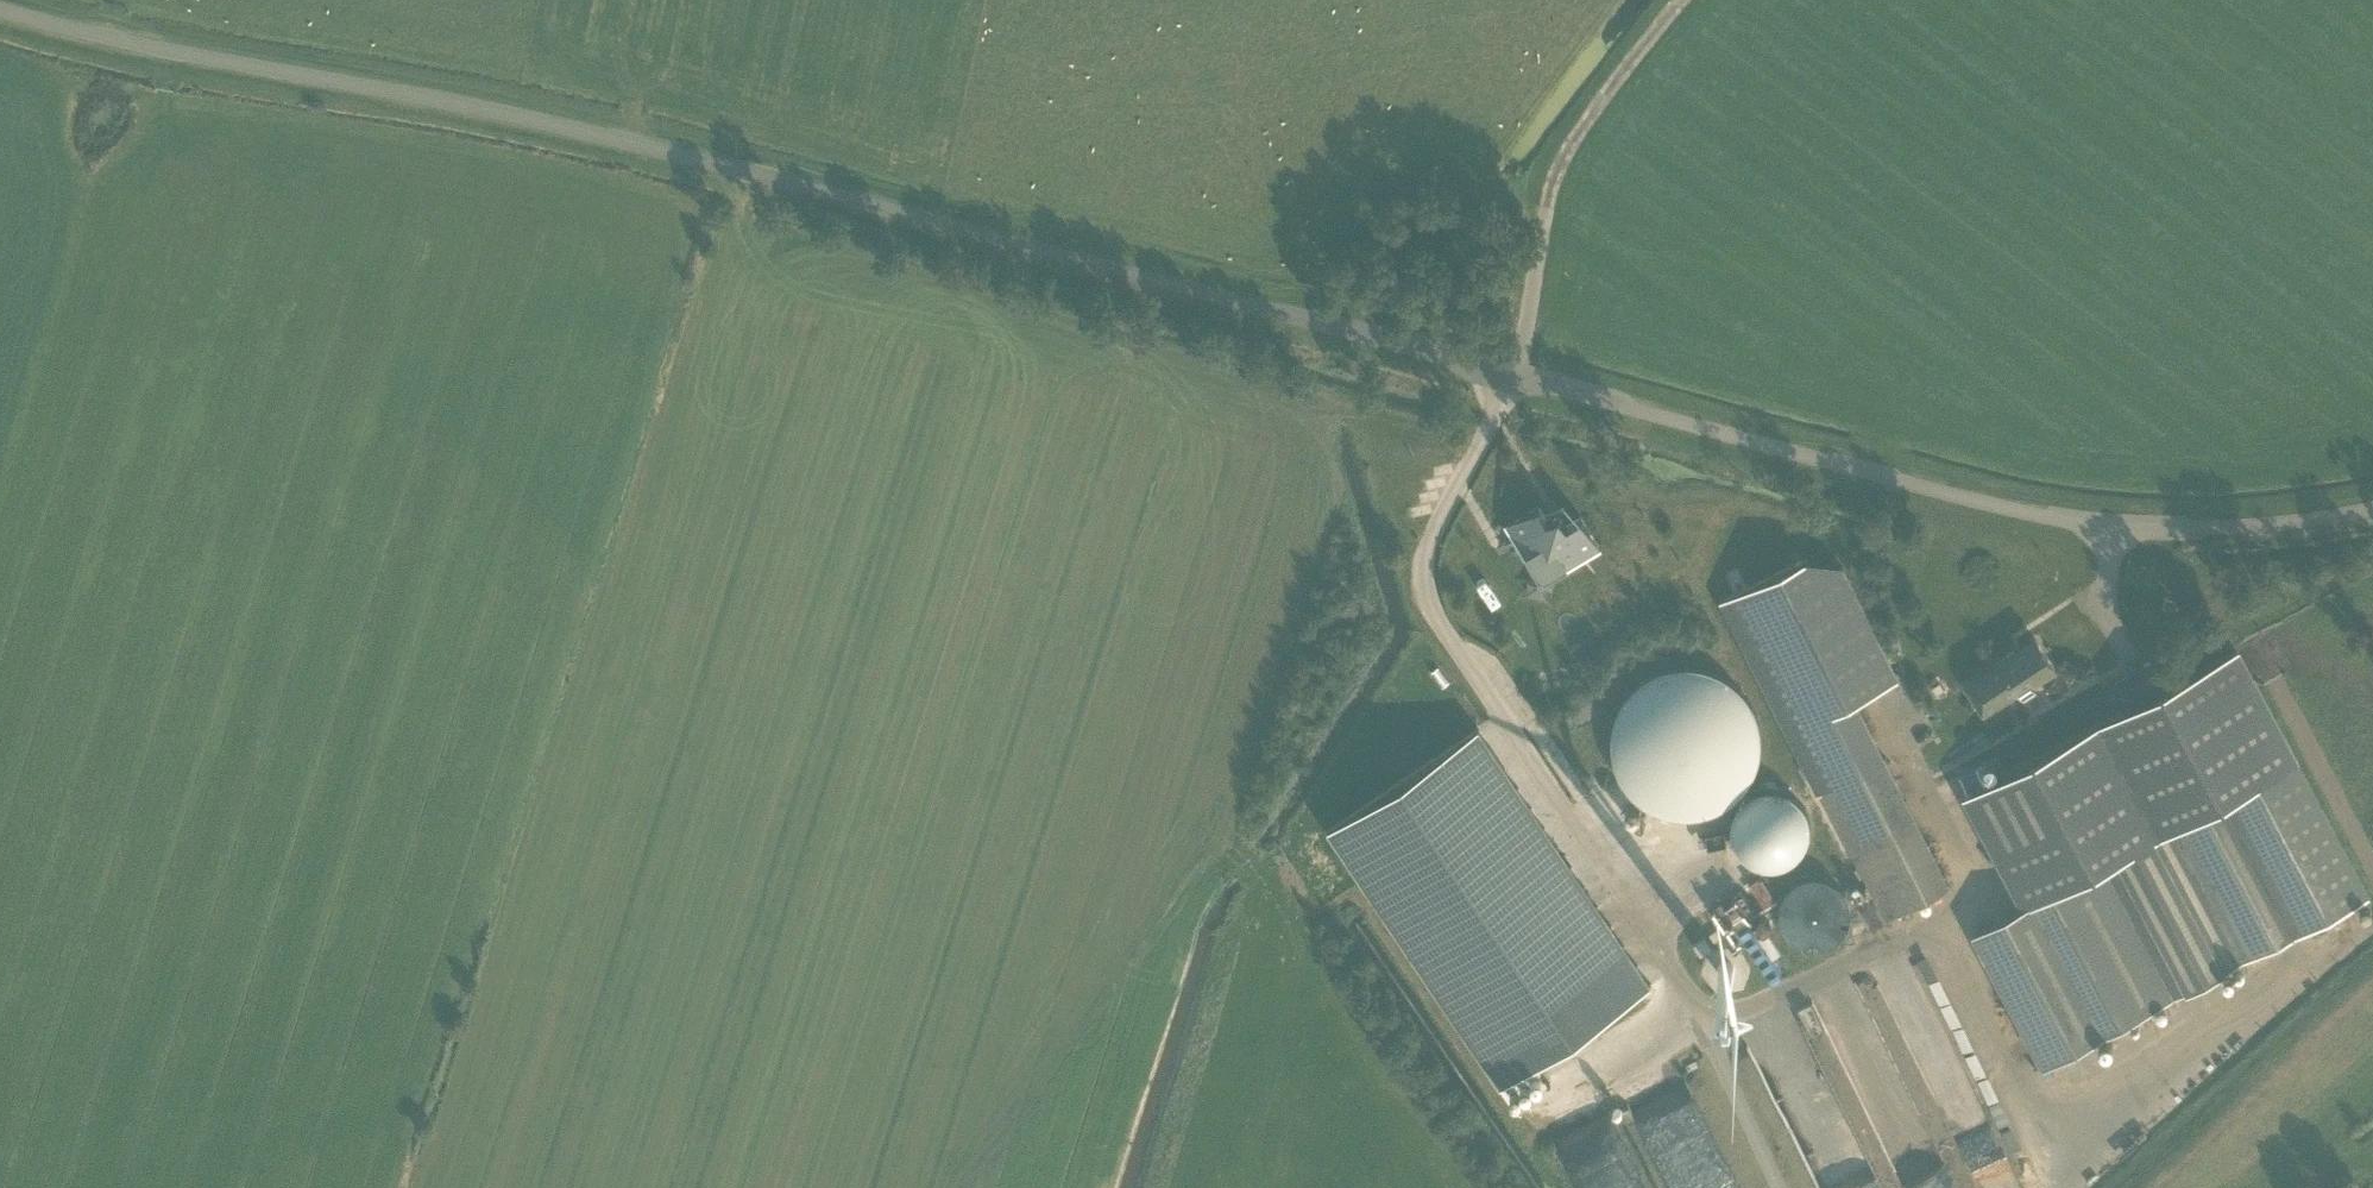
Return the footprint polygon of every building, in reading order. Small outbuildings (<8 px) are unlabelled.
[(1548,519),(1540,505),(1510,523),(1539,571),(1551,574),(1600,545),(1582,516),(1568,524),(1566,521),(1561,524),(1554,523),(1551,517),(1548,519)] [(1817,579),(1806,558),(1726,599),(1887,919),(1952,885),(1856,700),(1900,678),(1843,566),(1817,579)] [(1991,666),(1993,669),(1967,686),(1986,715),(2056,669),(2038,640),(2016,654),(2014,651),(1991,666)] [(2250,682),(2235,652),(1987,783),(1978,766),(1961,775),(2030,905),(1980,931),(2050,1062),(2364,895),(2250,682)] [(1698,667),(1691,667),(1685,667),(1680,667),(1675,668),(1670,669),(1665,670),(1660,672),(1655,674),(1651,676),(1648,677),(1644,680),(1640,683),(1636,687),(1632,691),(1629,694),(1626,699),(1623,703),(1620,708),(1618,712),(1616,717),(1615,722),(1614,727),(1613,732),(1613,738),(1612,743),(1613,748),(1613,753),(1614,758),(1616,763),(1617,768),(1619,773),(1622,778),(1624,782),(1627,786),(1631,790),(1634,794),(1638,798),(1642,801),(1646,804),(1648,806),(1653,808),(1658,810),(1662,812),(1667,814),(1672,815),(1678,816),(1680,816),(1685,816),(1691,816),(1696,816),(1701,815),(1703,815),(1709,813),(1713,812),(1716,811),(1721,809),(1725,806),(1730,803),(1734,800),(1740,795),(1743,791),(1747,787),(1750,783),(1752,779),(1755,774),(1757,769),(1759,765),(1760,760),(1761,757),(1762,752),(1762,747),(1762,741),(1762,736),(1762,731),(1761,726),(1760,723),(1759,721),(1758,716),(1756,711),(1754,706),(1751,702),(1748,698),(1745,694),(1742,690),(1738,686),(1736,684),(1732,681),(1727,678),(1723,676),(1718,673),(1713,671),(1709,670),(1704,668),(1698,667)] [(2141,694),(2131,675),(2118,681),(2128,701),(2141,694)] [(1651,984),(1480,729),(1330,830),(1501,1085),(1651,984)] [(1811,833),(1811,829),(1811,827),(1811,825),(1810,821),(1810,818),(1808,814),(1807,812),(1805,808),(1803,805),(1800,802),(1797,799),(1794,796),(1791,794),(1787,792),(1783,791),(1781,790),(1777,789),(1773,789),(1768,789),(1764,790),(1762,790),(1758,792),(1754,793),(1751,795),(1748,797),(1745,800),(1742,803),(1739,806),(1737,809),(1736,812),(1734,816),(1733,819),(1733,822),(1732,824),(1732,828),(1732,832),(1733,836),(1734,840),(1734,843),(1736,846),(1737,849),(1740,852),(1742,855),(1745,858),(1748,861),(1753,864),(1756,865),(1758,866),(1762,867),(1768,868),(1770,868),(1774,868),(1779,868),(1784,866),(1787,865),(1790,864),(1794,862),(1797,859),(1799,857),(1802,854),(1804,851),(1807,847),(1808,844),(1810,840),(1810,837),(1811,833)] [(2362,839),(2372,853),(2372,830),(2362,839)] [(1829,879),(1818,876),(1807,878),(1797,883),(1788,890),(1783,900),(1781,911),(1782,922),(1787,932),(1794,940),(1804,946),(1815,948),(1826,947),(1836,942),(1845,934),(1850,924),(1852,913),(1851,902),(1846,892),(1838,884),(1829,879)] [(1943,1007),(1955,1001),(1935,954),(1923,959),(1943,1007)] [(1731,962),(1728,961),(1725,961),(1722,962),(1721,963),(1720,965),(1719,967),(1719,969),(1719,971),(1720,974),(1722,977),(1724,978),(1727,979),(1729,978),(1732,977),(1734,976),(1736,973),(1736,971),(1736,969),(1736,967),(1735,965),(1733,963),(1731,962)] [(1904,1016),(1925,1013),(1920,983),(1899,987),(1904,1016)] [(1811,997),(1798,1005),(1813,1029),(1826,1021),(1811,997)] [(1558,1130),(1587,1187),(1615,1187),(1610,1179),(1619,1175),(1625,1187),(1639,1187),(1641,1187),(1597,1100),(1579,1109),(1583,1117),(1558,1130)] [(1987,1187),(2023,1187),(2016,1173),(1986,1186),(1987,1187)]
